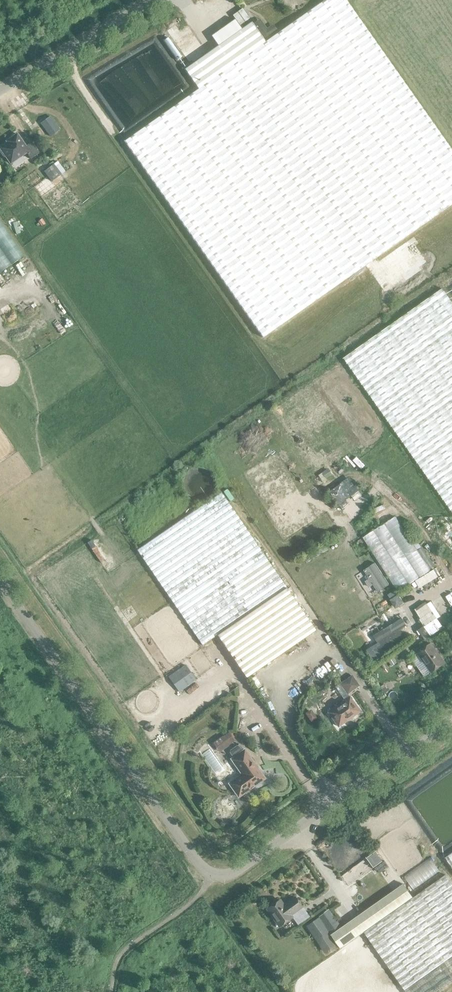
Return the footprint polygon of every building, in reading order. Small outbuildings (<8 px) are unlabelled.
[(217,46),(184,70),(198,89),(125,141),(263,338),(451,205),(451,151),(346,0),(325,0),(265,42),(251,23),(217,46)] [(50,117),(41,123),(51,136),(60,130),(50,117)] [(26,146),(17,134),(10,139),(11,140),(0,148),(0,149),(1,150),(0,151),(0,152),(4,157),(5,156),(11,164),(26,153),(31,159),(39,153),(31,142),(26,146)] [(53,164),(44,171),(51,181),(60,174),(53,164)] [(24,256),(0,221),(0,273),(24,256)] [(442,288),(343,359),(451,512),(451,302),(442,288)] [(312,626),(220,493),(137,550),(203,646),(217,636),(246,678),(316,631),(312,626)] [(394,590),(388,594),(391,599),(390,599),(395,607),(403,602),(398,594),(397,594),(394,590)] [(431,612),(419,620),(431,637),(440,630),(433,622),(436,620),(431,612)] [(431,644),(418,653),(432,673),(445,664),(431,644)] [(394,658),(389,661),(392,666),(397,663),(394,658)] [(352,688),(346,681),(340,685),(346,693),(352,688)] [(360,711),(350,697),(328,712),(338,727),(346,721),(347,720),(347,719),(346,719),(350,716),(350,717),(351,717),(352,717),(360,711)] [(222,738),(213,744),(220,752),(228,746),(229,745),(234,741),(228,733),(222,738)] [(231,786),(237,794),(241,795),(258,783),(259,784),(266,779),(263,774),(262,774),(255,765),(252,762),(253,761),(245,750),(242,751),(239,746),(237,746),(230,750),(230,753),(234,757),(231,759),(234,763),(235,763),(237,766),(242,774),(232,782),(231,786)] [(366,858),(373,868),(382,861),(375,852),(366,858)] [(414,897),(405,884),(331,936),(340,949),(364,932),(406,991),(436,991),(451,981),(451,884),(446,875),(414,897)] [(280,900),(267,909),(279,927),(292,917),(290,915),(302,907),(295,897),(284,905),(280,900)] [(329,911),(320,918),(332,935),(341,928),(329,911)] [(326,952),(336,945),(318,919),(308,926),(326,952)]
